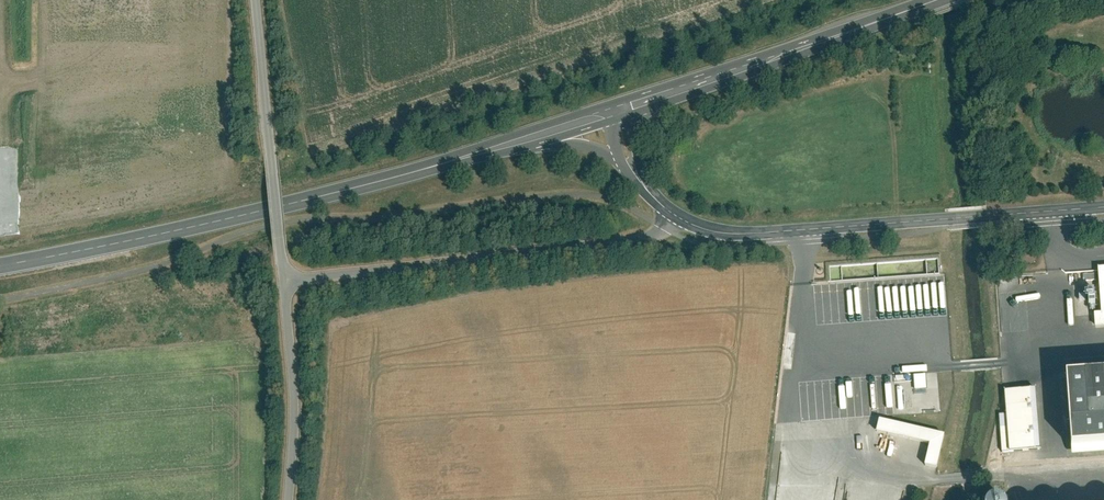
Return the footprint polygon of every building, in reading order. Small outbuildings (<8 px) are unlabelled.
[(1103,323),(1103,324),(1103,268),(1098,269),(1101,311),(1093,312),(1094,324),(1103,323)] [(1065,370),(1069,423),(1103,421),(1103,367),(1065,370)] [(912,389),(925,388),(924,373),(911,374),(912,389)] [(1038,448),(1032,386),(1004,388),(1010,450),(1038,448)] [(869,432),(921,441),(917,464),(939,468),(945,433),(871,420),(869,432)]
